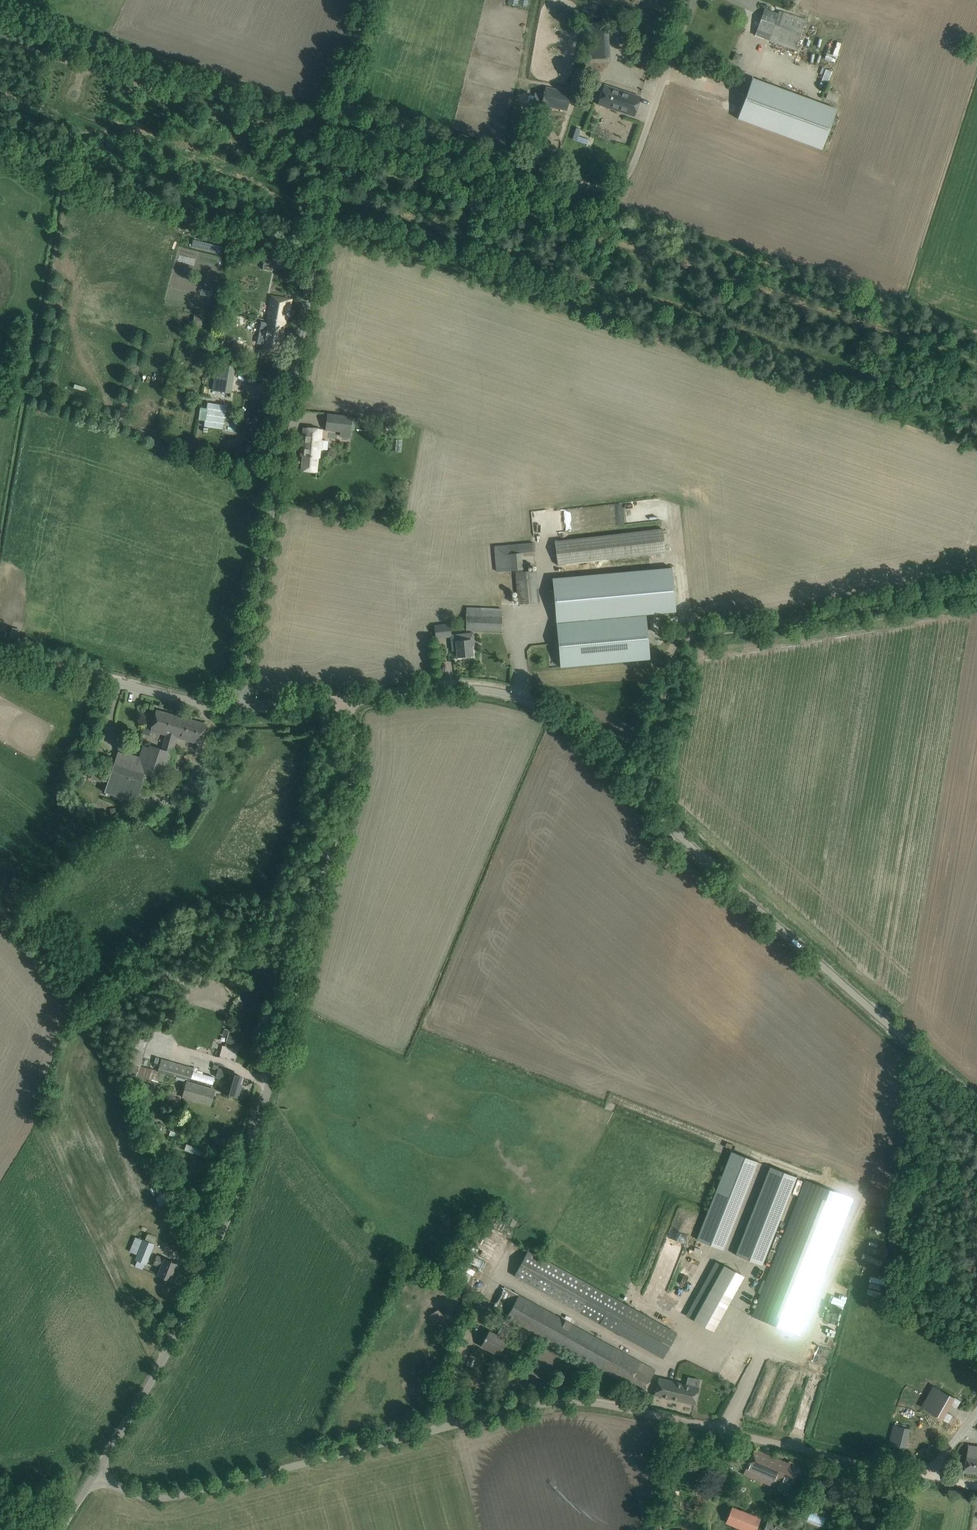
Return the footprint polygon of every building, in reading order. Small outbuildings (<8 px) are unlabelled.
[(764,8),(754,35),(795,50),(805,19),(778,10),(777,13),(764,8)] [(594,58),(611,58),(611,26),(594,26),(594,58)] [(828,47),(824,59),(835,62),(841,43),(837,42),(834,49),(828,47)] [(828,89),(832,70),(825,69),(821,88),(828,89)] [(737,119),(822,150),(837,109),(752,78),(737,119)] [(598,104),(634,116),(640,97),(604,85),(598,104)] [(543,94),(535,92),(532,102),(541,104),(541,105),(566,111),(571,92),(545,86),(543,94)] [(839,102),(842,94),(829,90),(827,98),(839,102)] [(281,268),(283,256),(270,254),(268,264),(264,263),(263,269),(272,271),(273,267),(281,268)] [(270,295),(264,322),(286,325),(288,315),(285,314),(286,309),(289,310),(291,299),(270,295)] [(202,327),(204,314),(196,312),(194,325),(202,327)] [(286,325),(264,322),(264,323),(266,323),(264,334),(263,334),(260,348),(282,352),(285,332),(282,331),(283,326),(286,326),(286,325)] [(325,429),(341,431),(341,426),(351,427),(351,429),(354,429),(355,419),(352,419),(352,416),(327,413),(325,429)] [(302,456),(301,470),(317,471),(318,457),(319,457),(321,429),(303,427),(301,456),(302,456)] [(555,542),(558,565),(664,551),(661,528),(555,542)] [(494,546),(496,572),(524,570),(522,556),(535,555),(534,542),(494,546)] [(675,611),(672,569),(552,579),(556,622),(660,613),(675,611)] [(515,574),(518,604),(540,601),(537,572),(515,574)] [(466,630),(501,631),(502,615),(466,614),(466,630)] [(556,625),(561,668),(650,658),(647,629),(646,615),(556,625)] [(435,626),(436,638),(451,636),(450,624),(435,626)] [(456,636),(456,640),(451,640),(452,651),(457,650),(458,657),(472,655),(470,640),(466,640),(465,635),(456,636)] [(161,749),(170,752),(175,737),(176,734),(178,733),(182,717),(156,710),(150,730),(165,735),(161,749)] [(206,724),(182,717),(178,733),(176,734),(175,737),(170,752),(173,753),(178,738),(200,745),(206,724)] [(149,760),(170,767),(174,753),(173,753),(170,752),(161,749),(150,745),(149,748),(143,746),(140,756),(118,749),(104,792),(135,802),(140,786),(139,785),(140,782),(143,783),(149,760)] [(165,781),(170,767),(160,764),(149,760),(143,783),(161,788),(163,780),(165,781)] [(147,806),(154,790),(140,786),(135,802),(147,806)] [(221,1042),(224,1043),(221,1056),(238,1059),(243,1033),(223,1029),(221,1042)] [(137,1086),(148,1090),(151,1080),(158,1082),(159,1081),(163,1082),(165,1074),(189,1081),(197,1083),(198,1082),(207,1084),(209,1079),(201,1076),(202,1072),(160,1060),(158,1071),(140,1066),(149,1038),(139,1035),(131,1059),(133,1059),(132,1064),(135,1065),(134,1070),(137,1071),(136,1076),(139,1077),(137,1086)] [(212,1049),(214,1039),(201,1036),(198,1046),(212,1049)] [(225,1079),(222,1092),(236,1096),(241,1076),(227,1072),(227,1073),(217,1070),(216,1077),(225,1079)] [(187,1082),(183,1097),(211,1105),(215,1090),(187,1082)] [(187,1143),(184,1150),(203,1156),(205,1150),(187,1143)] [(730,1151),(695,1238),(722,1249),(757,1162),(730,1151)] [(770,1166),(736,1254),(762,1264),(795,1176),(770,1166)] [(752,1316),(799,1335),(853,1199),(805,1180),(752,1316)] [(168,1192),(157,1196),(160,1206),(171,1203),(168,1192)] [(135,1266),(143,1270),(146,1264),(147,1264),(157,1239),(148,1235),(145,1240),(142,1239),(142,1240),(135,1237),(130,1249),(137,1252),(134,1259),(137,1260),(135,1266)] [(538,1252),(530,1247),(529,1251),(528,1250),(514,1276),(663,1359),(677,1333),(537,1255),(538,1252)] [(163,1267),(159,1275),(170,1280),(177,1264),(158,1256),(155,1264),(163,1267)] [(735,1271),(716,1260),(686,1315),(713,1331),(744,1276),(735,1271)] [(848,1278),(846,1283),(866,1290),(867,1285),(848,1278)] [(515,1322),(643,1393),(655,1370),(504,1287),(489,1315),(503,1322),(496,1335),(489,1331),(486,1337),(485,1337),(484,1339),(485,1339),(482,1345),(498,1355),(506,1340),(505,1340),(515,1322)] [(430,1314),(434,1324),(447,1319),(442,1308),(430,1314)] [(840,1320),(843,1310),(836,1308),(833,1318),(840,1320)] [(655,1395),(694,1404),(698,1388),(659,1378),(655,1395)] [(955,1397),(951,1405),(956,1408),(960,1400),(959,1400),(955,1397)] [(889,1445),(907,1449),(911,1427),(893,1424),(889,1445)] [(969,1445),(965,1471),(976,1473),(976,1446),(969,1445)] [(755,1450),(745,1473),(773,1485),(776,1477),(793,1484),(799,1469),(755,1450)] [(746,1529),(754,1529),(759,1518),(731,1507),(725,1522),(746,1529)] [(809,1520),(822,1525),(825,1519),(812,1513),(809,1520)] [(767,1522),(763,1529),(788,1529),(767,1522)]
